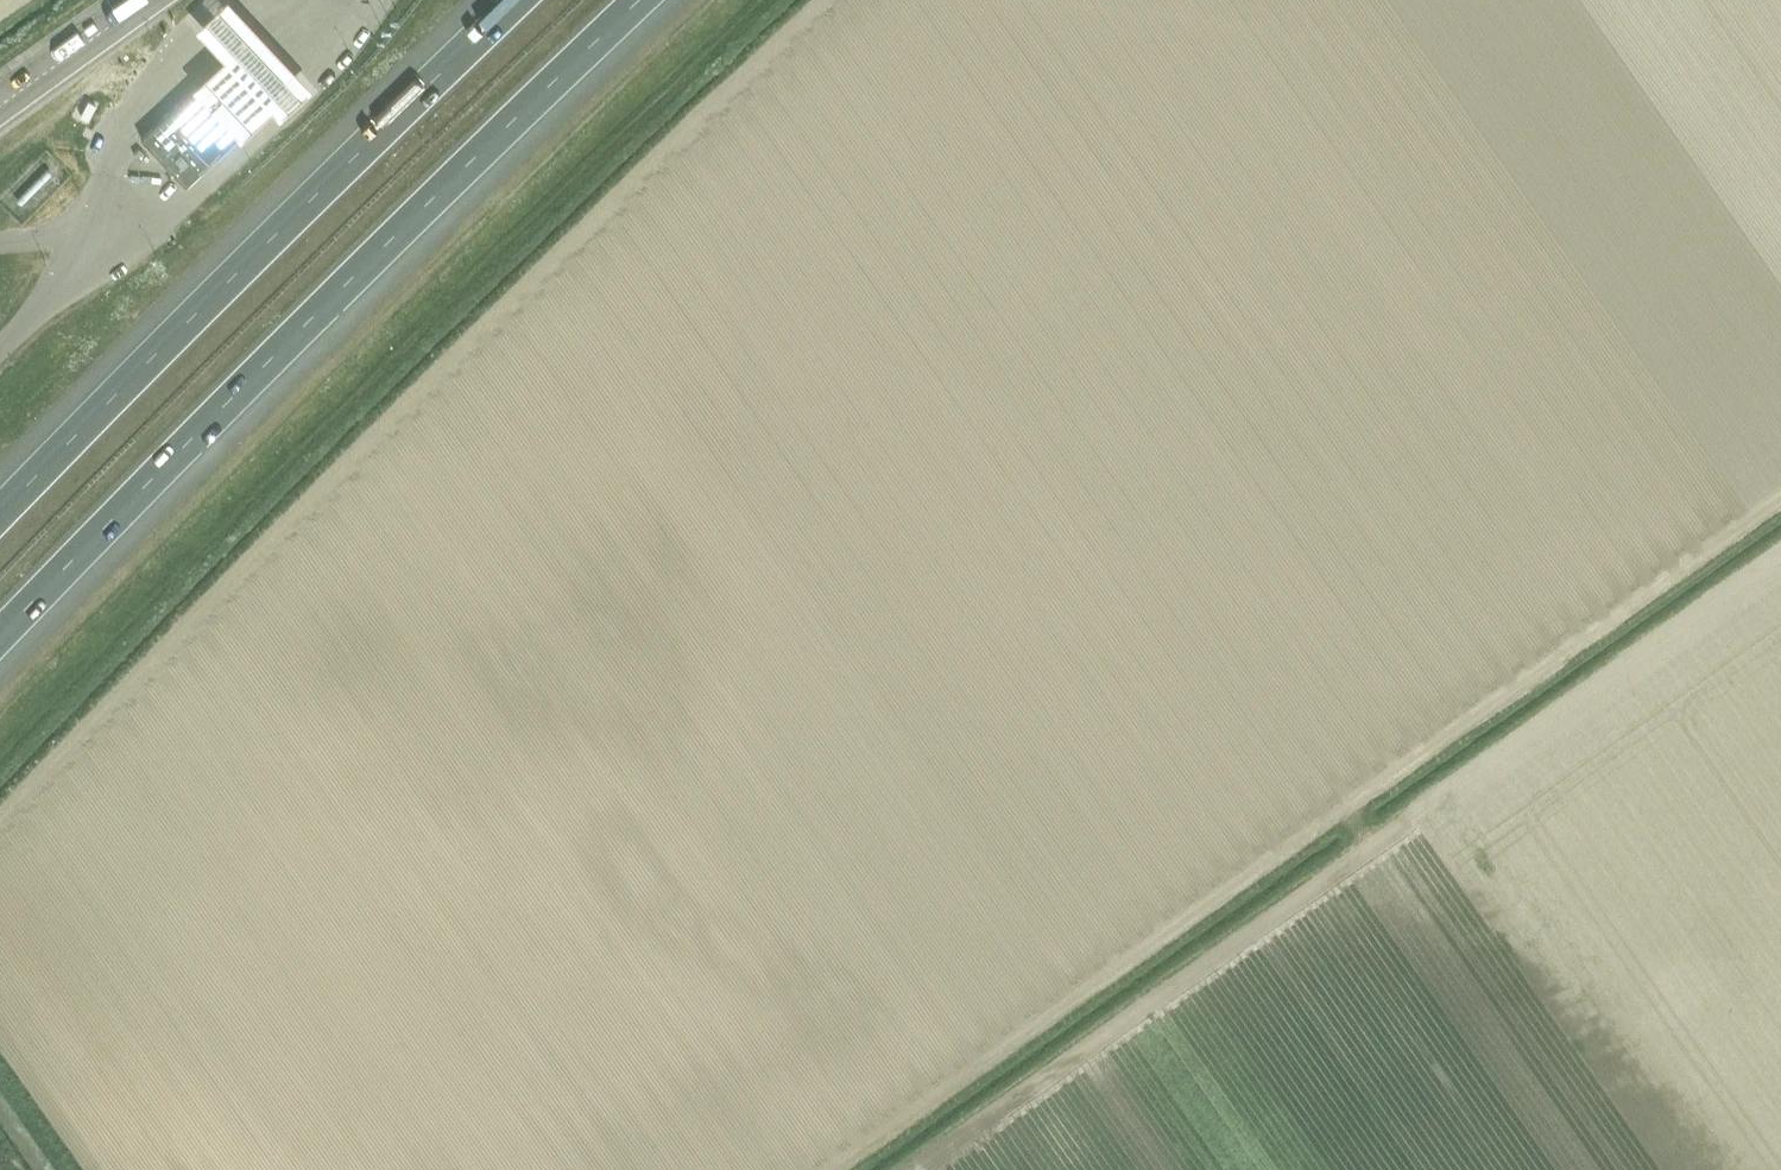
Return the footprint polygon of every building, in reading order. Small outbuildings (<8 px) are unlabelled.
[(224,59),(193,87),(237,135),(243,136),(271,110),(279,118),(307,90),(308,86),(228,4),(223,4),(198,28),(198,32),(224,59)] [(237,135),(193,87),(139,137),(184,184),(237,135)]
